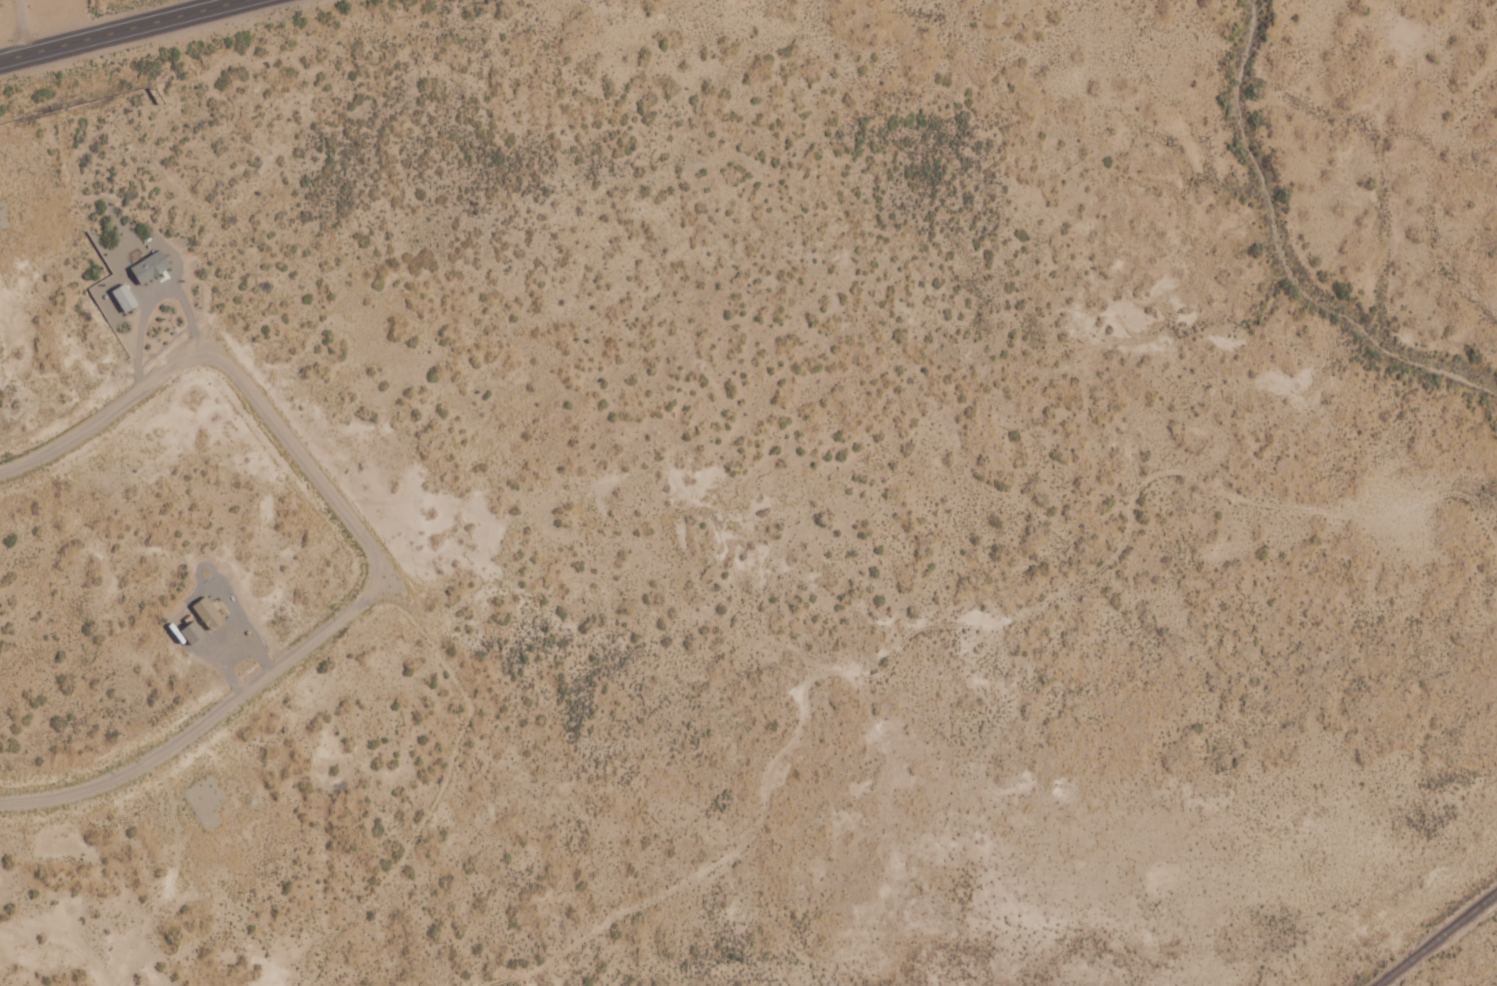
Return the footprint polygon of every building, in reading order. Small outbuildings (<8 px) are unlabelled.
[(173,266),(163,249),(132,268),(142,285),(173,266)] [(141,304),(127,283),(113,291),(127,313),(141,304)]
